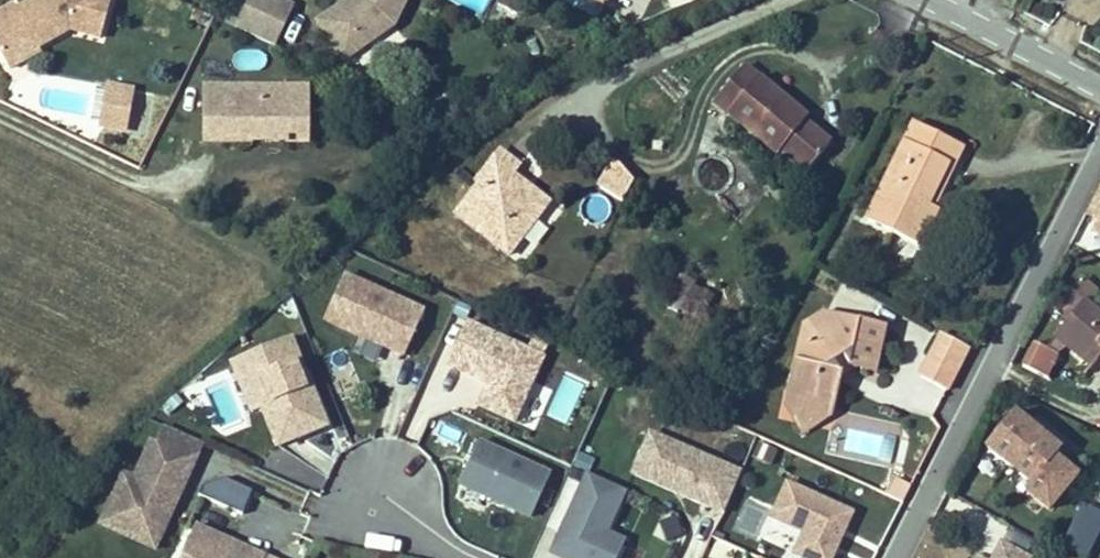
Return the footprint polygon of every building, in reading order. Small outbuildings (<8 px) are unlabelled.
[(111,0),(33,0),(17,9),(14,5),(0,13),(0,52),(30,35),(37,48),(69,29),(100,38),(111,0)] [(235,27),(275,46),(294,6),(281,0),(248,0),(235,27)] [(406,0),(360,0),(359,2),(355,5),(351,0),(348,0),(316,22),(344,61),(394,26),(406,0)] [(500,4),(517,12),(523,0),(501,0),(500,4)] [(601,14),(608,0),(571,0),(601,14)] [(37,48),(30,35),(0,52),(0,53),(9,69),(40,51),(37,48)] [(799,111),(743,66),(714,101),(779,154),(783,148),(809,170),(830,143),(796,115),(799,111)] [(108,86),(101,126),(115,129),(123,88),(108,86)] [(309,142),(309,87),(203,87),(203,142),(252,142),(252,123),(286,123),(286,142),(309,142)] [(132,90),(123,88),(115,129),(124,131),(132,90)] [(252,123),(252,142),(286,142),(286,123),(252,123)] [(867,220),(918,246),(936,209),(932,207),(926,204),(946,163),(952,166),(961,146),(914,123),(867,220)] [(455,215),(508,255),(549,202),(512,174),(518,166),(499,151),(476,182),(479,184),(455,215)] [(633,181),(616,162),(601,188),(622,201),(633,181)] [(932,207),(952,166),(946,163),(926,204),(932,207)] [(1099,232),(1099,193),(1086,226),(1099,232)] [(402,354),(422,309),(345,274),(324,319),(402,354)] [(682,275),(664,305),(677,312),(694,283),(682,275)] [(1046,348),(1034,343),(1022,366),(1046,378),(1056,354),(1066,343),(1090,363),(1097,355),(1099,351),(1099,314),(1084,300),(1093,290),(1078,278),(1061,298),(1076,310),(1068,319),(1046,348)] [(1076,310),(1061,298),(1054,307),(1068,319),(1076,310)] [(823,315),(804,327),(788,395),(798,398),(807,411),(821,403),(831,405),(839,372),(833,363),(843,357),(848,366),(874,372),(884,329),(849,321),(835,329),(827,316),(823,315)] [(849,321),(827,316),(835,329),(849,321)] [(541,357),(465,322),(445,365),(486,384),(477,404),(513,421),(541,357)] [(952,380),(968,348),(940,333),(924,365),(952,380)] [(276,445),(324,425),(289,338),(230,362),(250,410),(260,406),(276,445)] [(833,363),(839,372),(848,366),(843,357),(833,363)] [(829,415),(831,405),(821,403),(807,411),(798,398),(788,395),(786,405),(803,429),(829,415)] [(1065,452),(1017,409),(988,442),(1035,485),(1030,491),(1052,511),(1081,478),(1059,458),(1065,452)] [(107,510),(161,535),(175,506),(169,503),(173,493),(179,496),(203,443),(165,426),(157,445),(151,442),(134,479),(123,474),(107,510)] [(740,469),(650,428),(631,468),(722,509),(740,469)] [(530,516),(549,474),(477,441),(458,484),(530,516)] [(205,494),(243,511),(254,487),(216,470),(205,494)] [(586,472),(550,552),(562,557),(616,557),(624,540),(605,531),(624,489),(586,472)] [(893,478),(886,495),(902,502),(910,486),(893,478)] [(852,513),(786,483),(771,517),(804,531),(794,553),(805,557),(831,557),(852,513)] [(175,506),(179,496),(173,493),(169,503),(175,506)] [(1078,557),(1087,557),(1099,531),(1099,511),(1084,503),(1060,551),(1078,557)] [(100,525),(155,550),(161,535),(107,510),(100,525)] [(231,549),(234,543),(195,526),(181,557),(251,557),(231,549)] [(1001,541),(994,557),(1043,557),(1001,541)] [(234,543),(231,549),(251,557),(264,557),(265,557),(234,543)]
